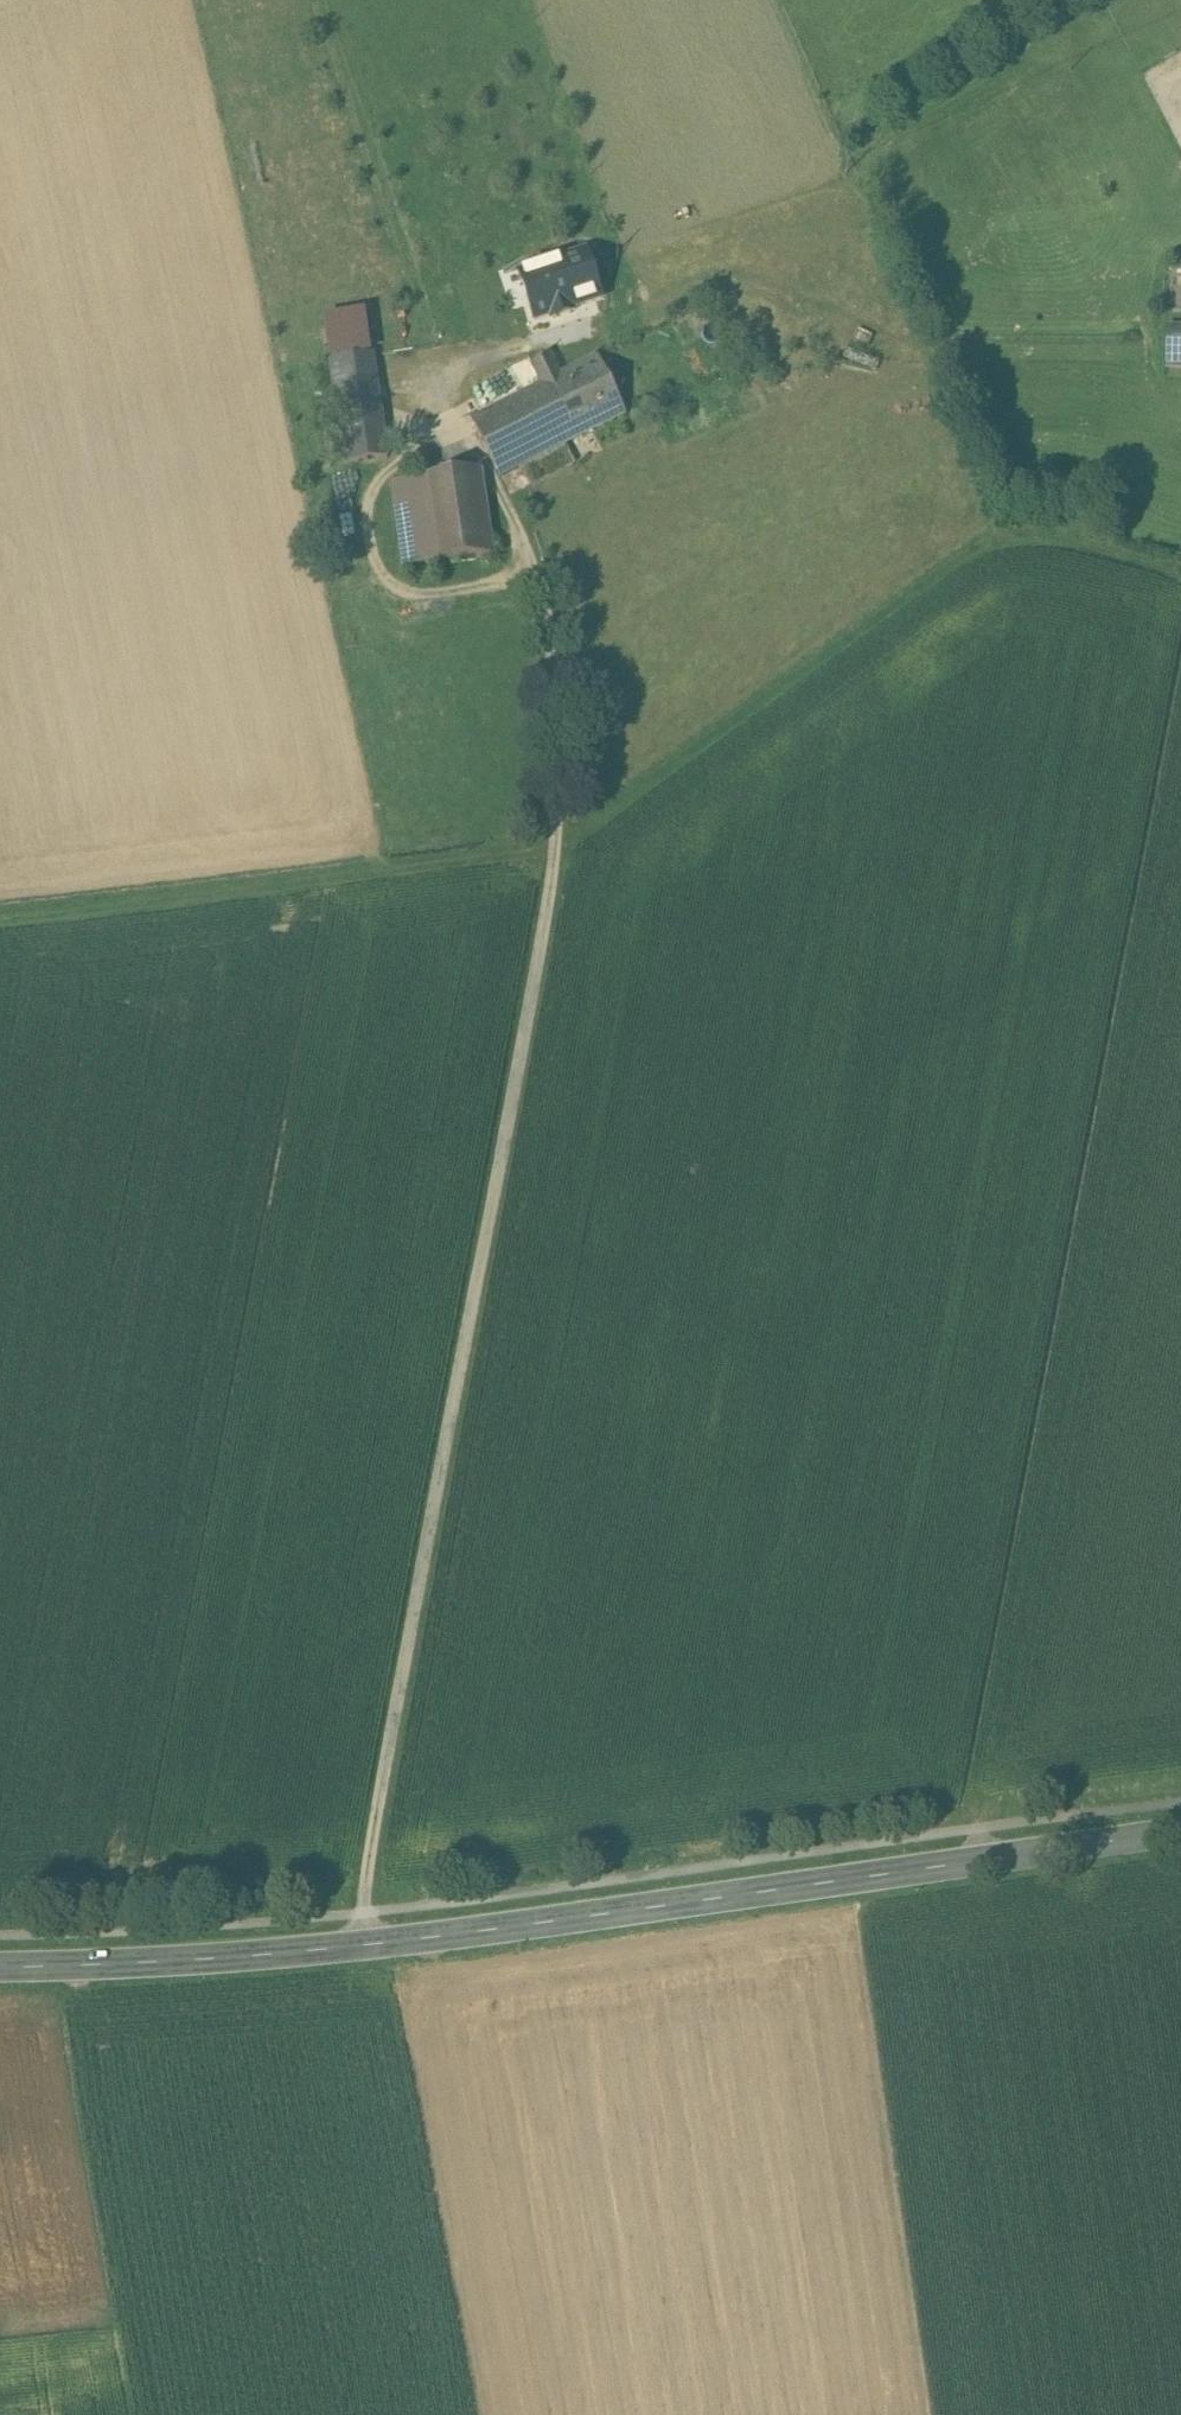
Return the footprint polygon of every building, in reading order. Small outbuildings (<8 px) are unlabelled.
[(513,272),(531,323),(604,298),(586,247),(513,272)] [(1180,367),(1180,330),(1168,330),(1168,367),(1180,367)] [(586,361),(561,374),(551,354),(531,364),(539,378),(534,381),(536,386),(546,381),(575,439),(626,414),(596,355),(586,360),(586,361)] [(536,386),(472,419),(500,476),(518,467),(532,460),(575,439),(546,381),(536,386)] [(377,385),(335,391),(346,464),(388,458),(377,385)] [(482,469),(422,477),(432,542),(401,546),(404,567),(494,555),(482,469)] [(432,542),(422,477),(392,482),(401,546),(432,542)]
